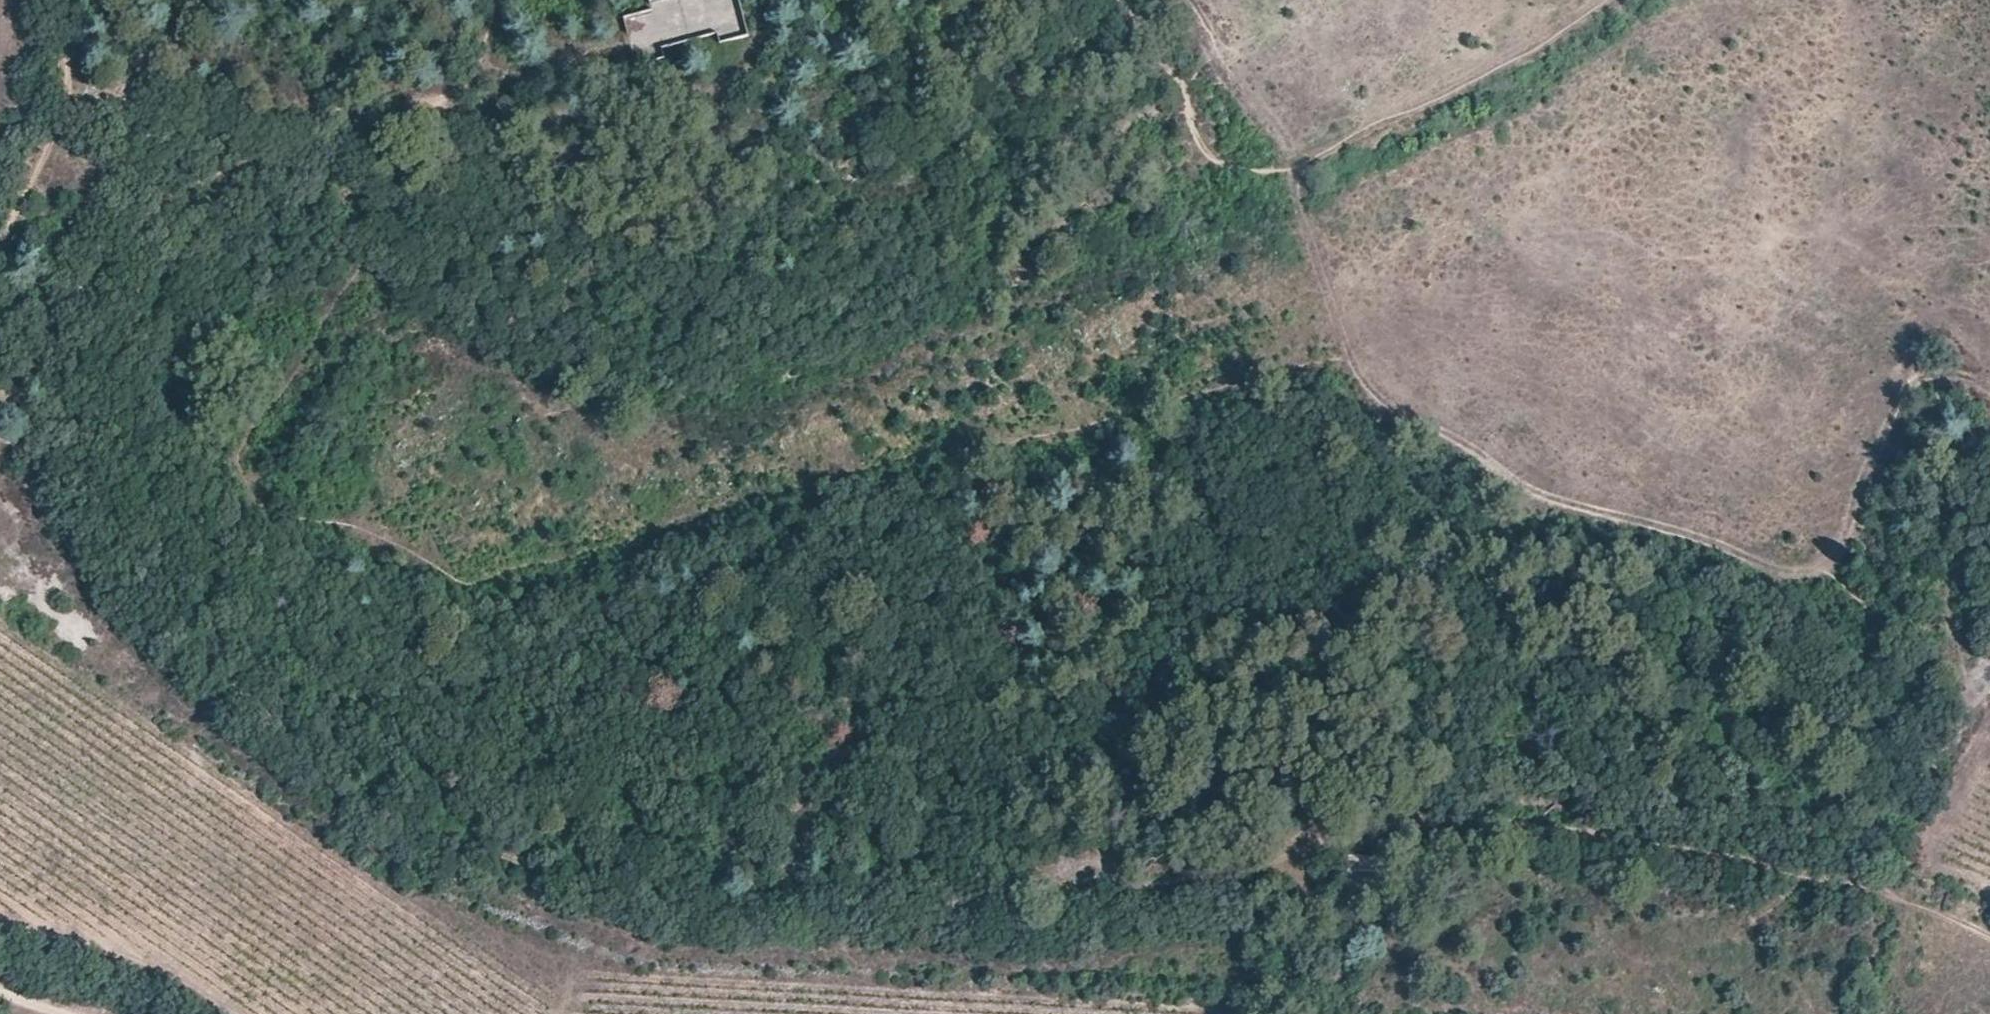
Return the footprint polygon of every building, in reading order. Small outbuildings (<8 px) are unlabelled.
[(739,0),(649,0),(648,0),(651,10),(623,17),(636,66),(663,58),(661,48),(718,34),(721,43),(749,36),(739,0)]
